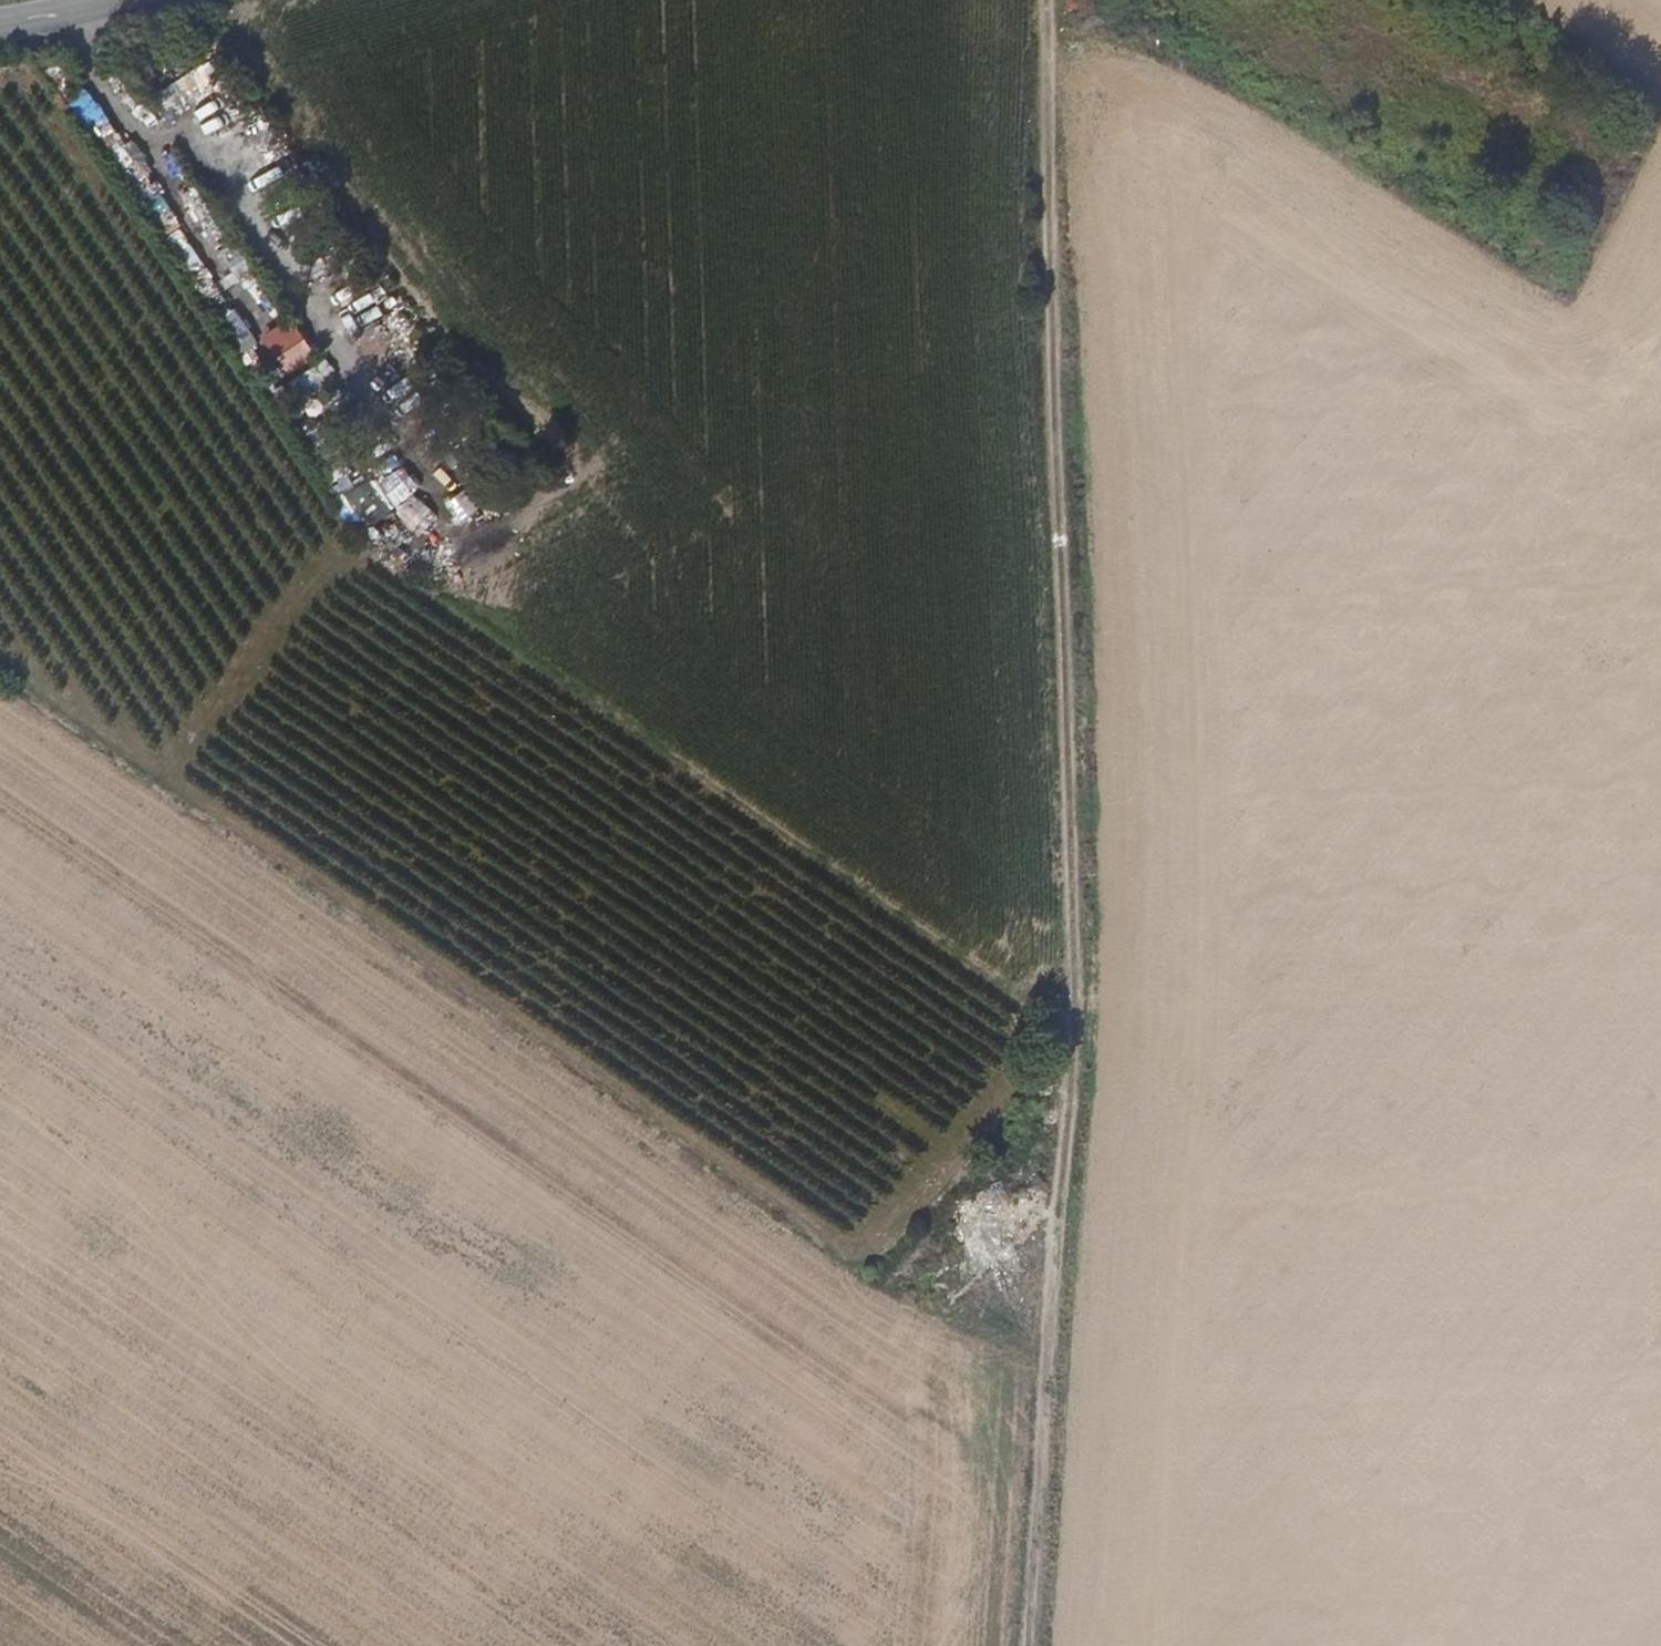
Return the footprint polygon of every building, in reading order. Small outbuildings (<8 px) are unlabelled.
[(191,241),(175,251),(190,275),(206,266),(191,241)] [(254,265),(241,271),(258,306),(271,299),(254,265)] [(289,313),(260,334),(289,373),(317,352),(289,313)] [(237,345),(252,335),(239,315),(224,325),(237,345)]
